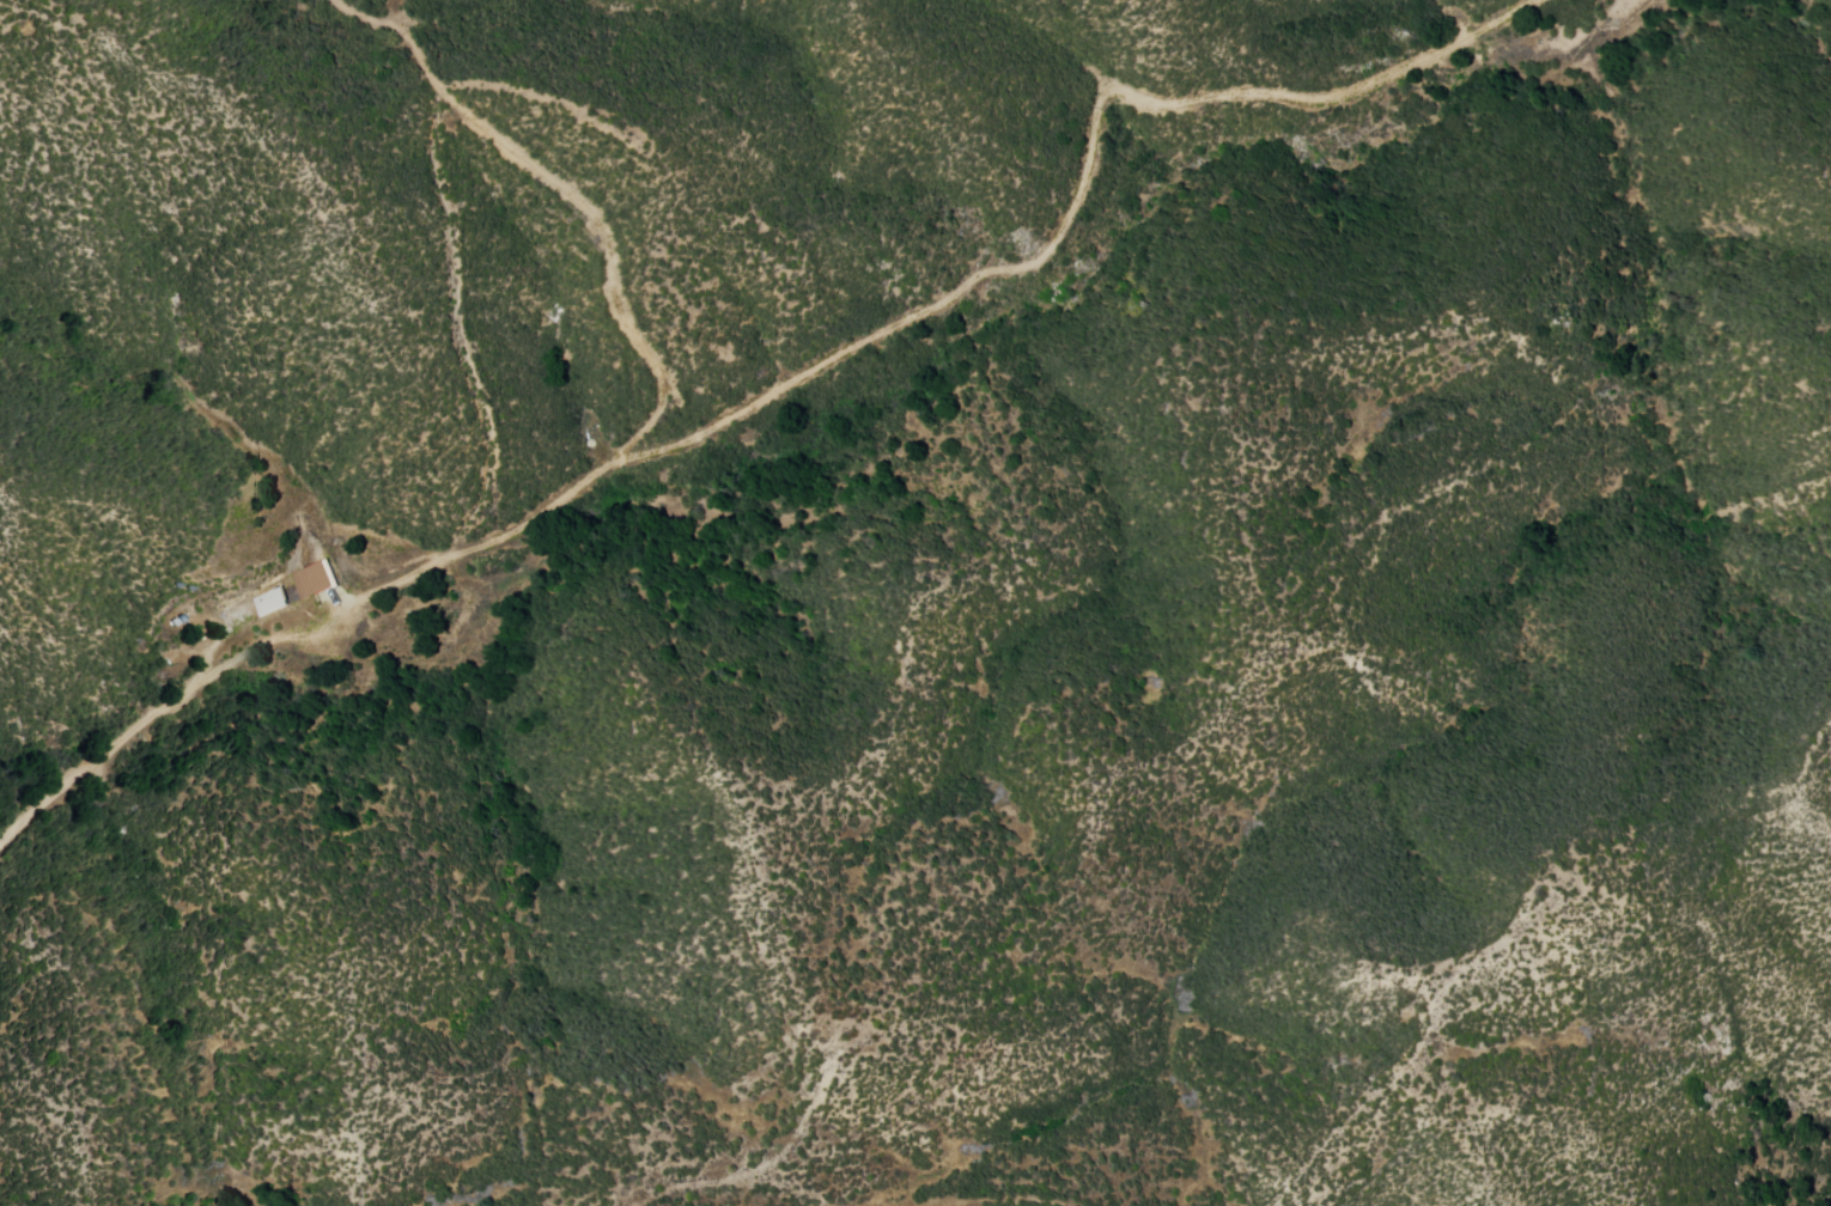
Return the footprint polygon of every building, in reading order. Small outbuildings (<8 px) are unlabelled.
[(329,559),(340,586),(316,597),(304,568),(329,559)] [(292,609),(263,621),(255,599),(285,589),(292,609)]
